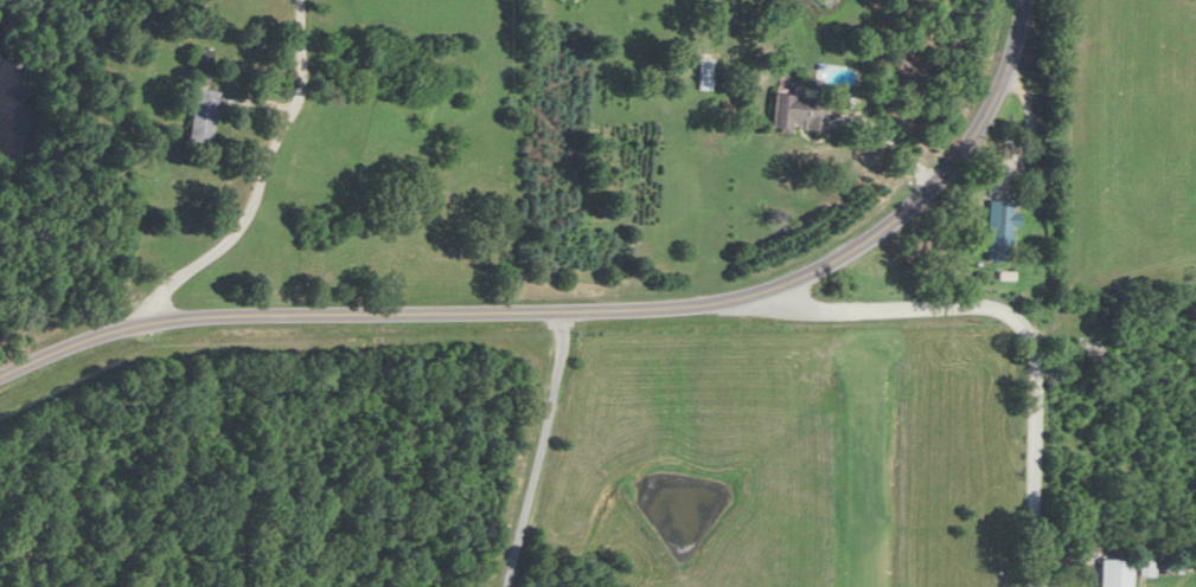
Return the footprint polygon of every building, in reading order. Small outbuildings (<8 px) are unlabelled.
[(710,90),(710,59),(696,59),(696,90),(710,90)] [(189,143),(212,145),(219,91),(196,88),(189,143)] [(766,128),(818,133),(821,98),(769,94),(766,128)] [(1003,260),(1003,202),(987,202),(987,260),(1003,260)] [(1124,559),(1092,558),(1091,586),(1124,586),(1124,559)] [(1147,575),(1145,562),(1136,562),(1137,576),(1147,575)]
